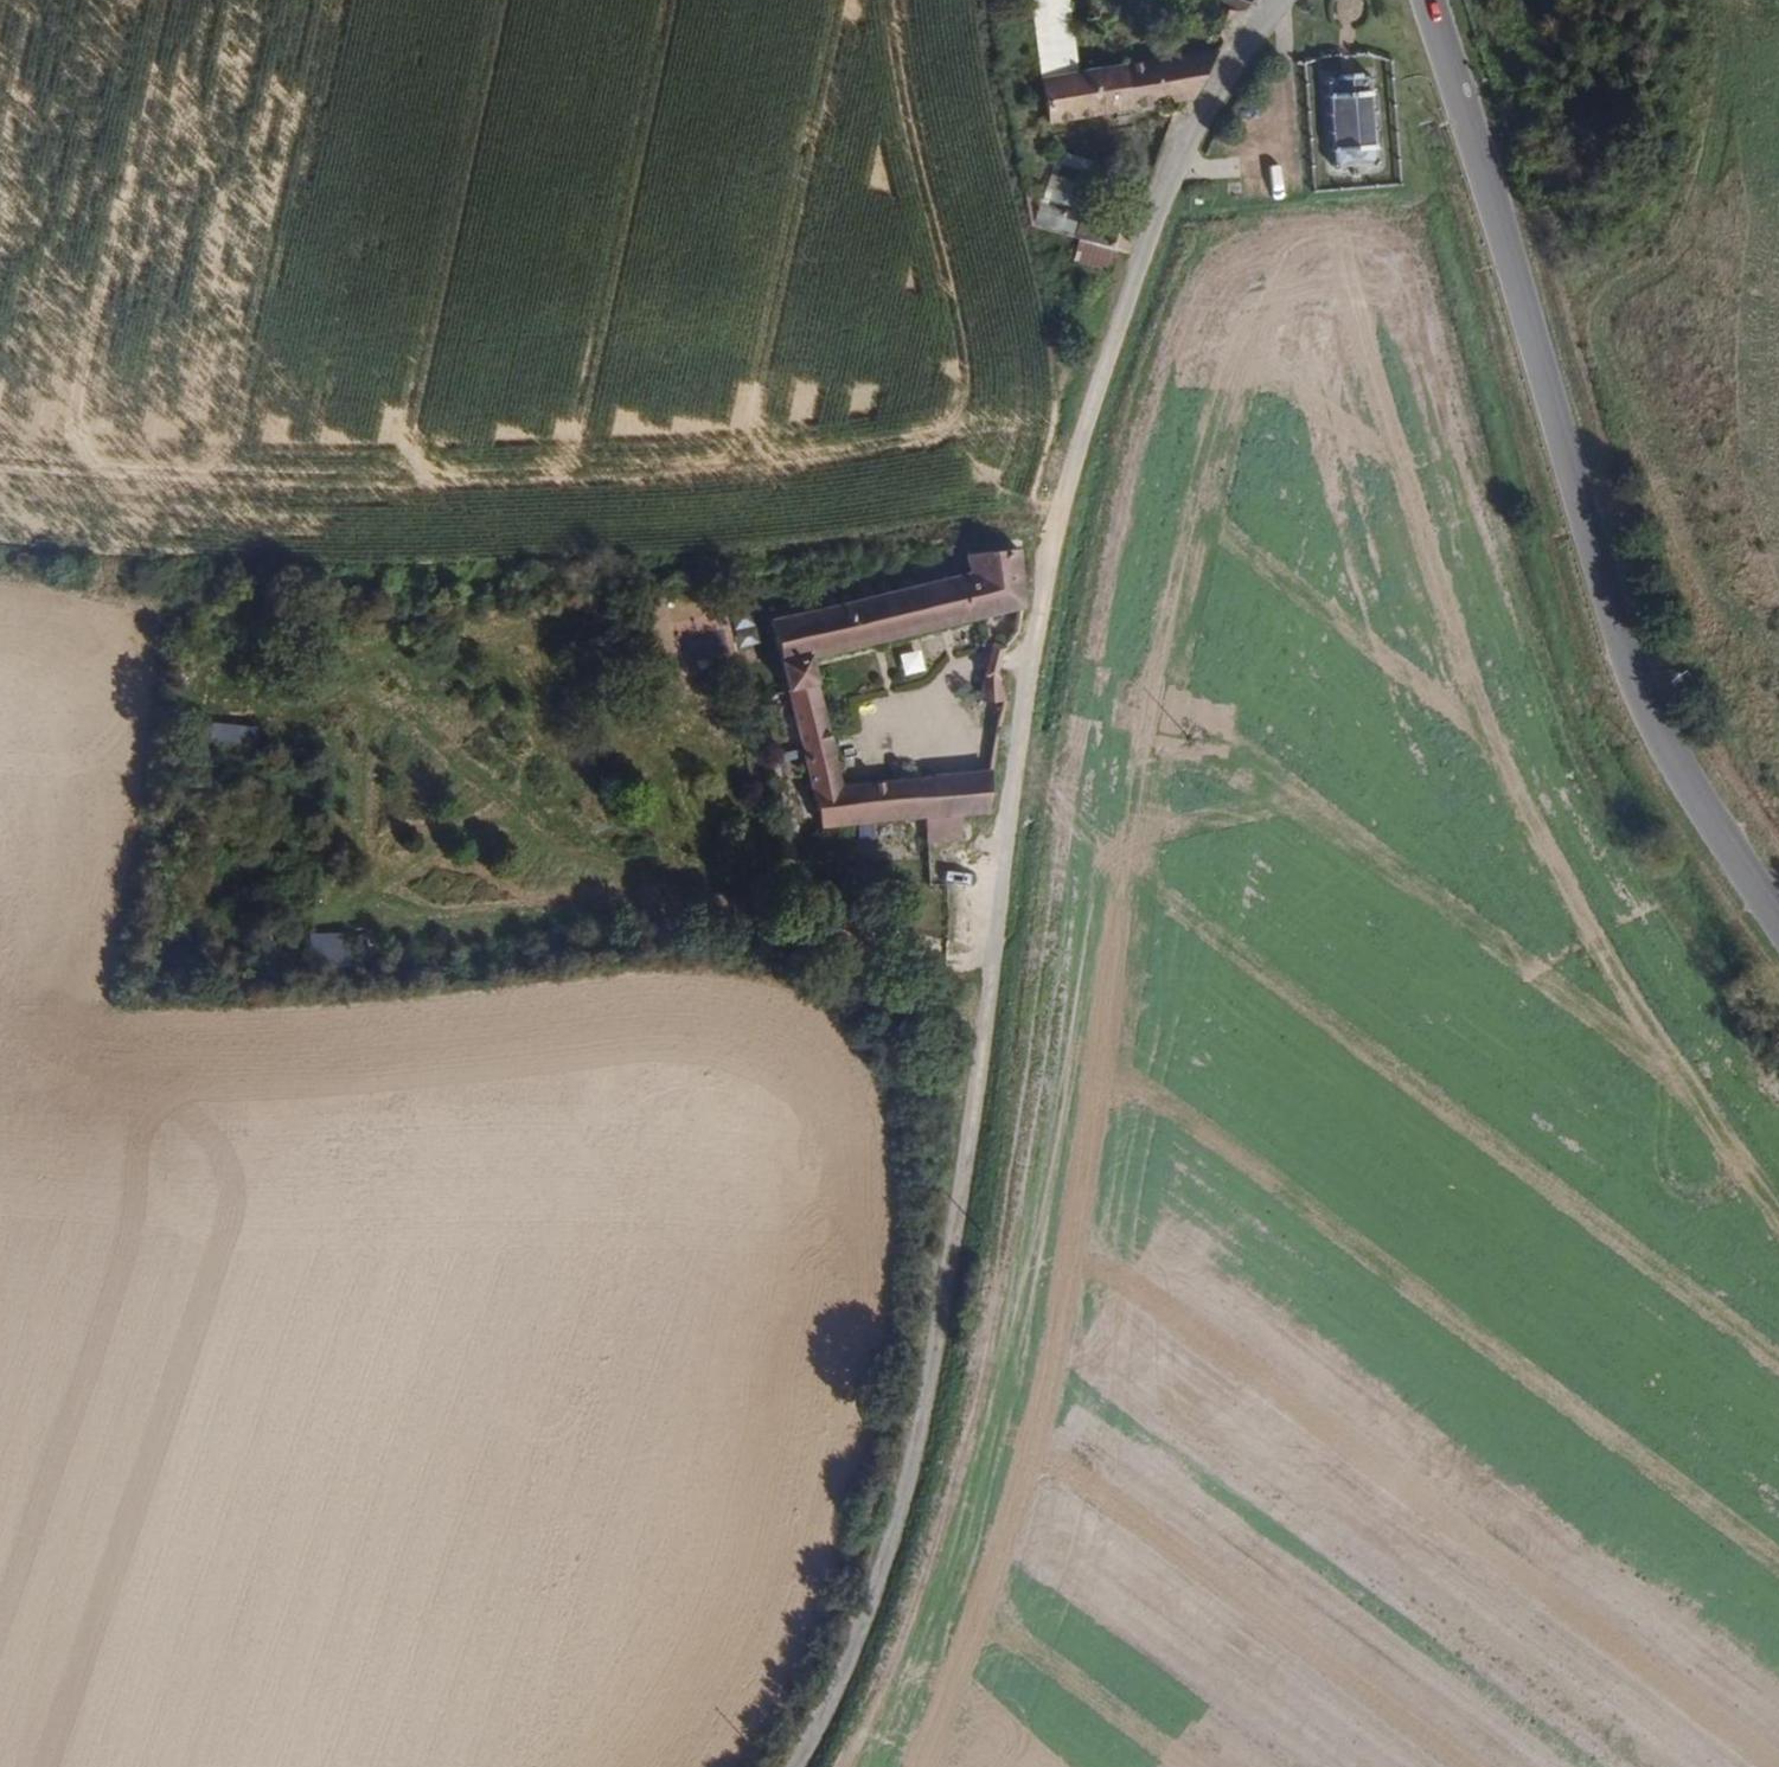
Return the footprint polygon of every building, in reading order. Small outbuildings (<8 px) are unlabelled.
[(1190,99),(1210,57),(1075,77),(1064,0),(1027,0),(1046,123),(1190,99)] [(1376,163),(1365,78),(1324,80),(1333,166),(1376,163)] [(1057,155),(1051,192),(1084,197),(1090,160),(1057,155)] [(1121,254),(1131,222),(1103,215),(1092,245),(1121,254)] [(885,644),(949,625),(1019,605),(1011,553),(962,558),(963,575),(803,612),(769,620),(824,824),(986,813),(1003,696),(996,672),(1003,647),(989,643),(985,648),(981,661),(971,722),(984,726),(981,740),(975,739),(968,771),(908,779),(844,785),(833,746),(823,708),(815,686),(810,664),(885,644)]
